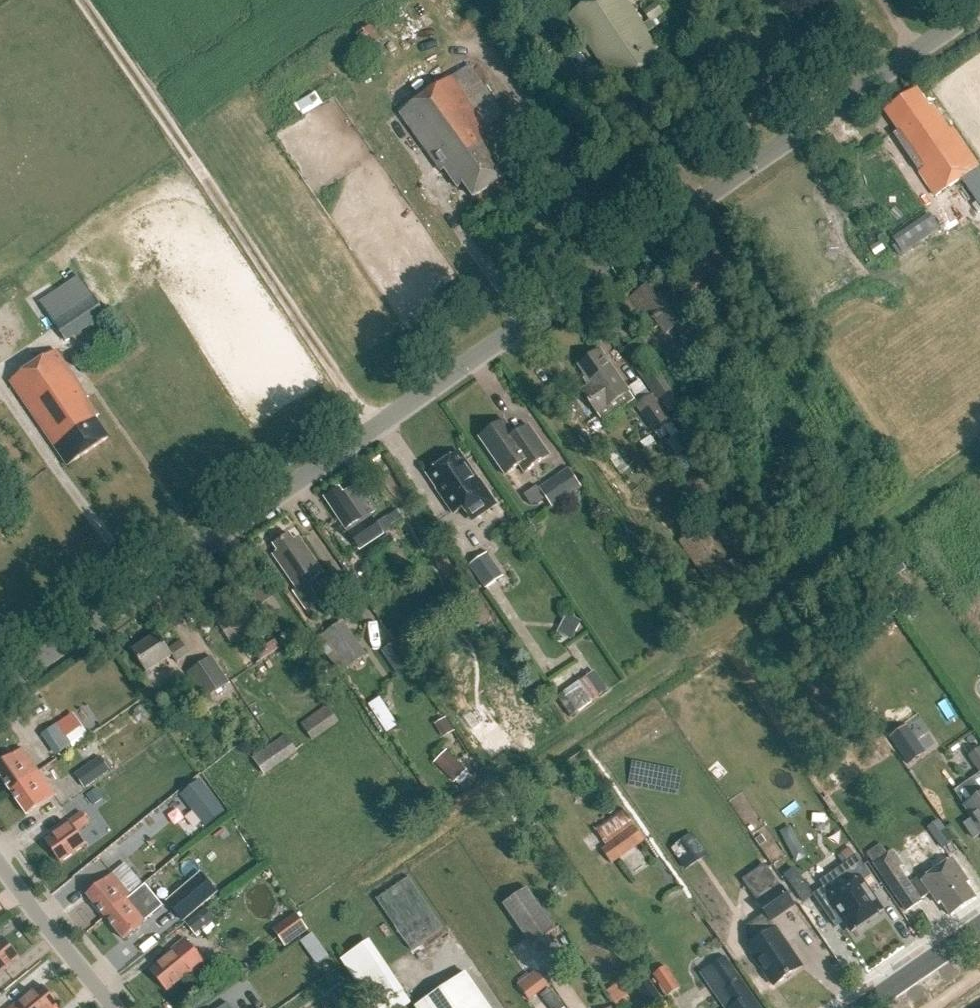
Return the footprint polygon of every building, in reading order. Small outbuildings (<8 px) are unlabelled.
[(570,17),(621,93),(665,63),(656,50),(658,49),(647,32),(649,31),(627,0),(594,0),(570,17)] [(644,11),(651,20),(664,11),(658,1),(644,11)] [(387,51),(369,25),(354,35),(371,61),(387,51)] [(416,62),(396,75),(400,81),(421,68),(416,62)] [(504,116),(470,66),(401,114),(442,172),(446,169),(459,189),(465,185),(475,199),(508,176),(500,164),(510,158),(488,127),(504,116)] [(886,112),(899,131),(893,135),(918,172),(936,197),(938,197),(962,180),(967,187),(979,204),(979,169),(979,168),(954,131),(951,133),(933,108),(930,109),(918,91),(917,90),(886,112)] [(940,228),(931,217),(895,242),(903,253),(940,228)] [(80,276),(40,302),(55,325),(95,299),(80,276)] [(641,292),(654,310),(652,311),(662,325),(677,315),(680,320),(683,317),(667,294),(665,296),(656,282),(641,292)] [(95,299),(55,325),(66,342),(106,315),(95,299)] [(601,350),(579,366),(592,384),(582,391),(599,415),(604,423),(636,401),(630,392),(601,350)] [(57,351),(10,383),(68,466),(109,438),(96,419),(100,416),(88,399),(89,398),(57,351)] [(654,363),(634,377),(659,410),(678,396),(654,363)] [(637,415),(657,443),(673,432),(653,404),(637,415)] [(534,432),(525,438),(517,437),(506,421),(481,438),(494,459),(507,476),(521,466),(526,474),(551,456),(534,432)] [(431,473),(447,496),(444,499),(455,515),(467,506),(476,520),(497,505),(488,491),(484,493),(457,455),(431,473)] [(541,492),(553,508),(583,488),(571,471),(541,492)] [(341,489),(326,499),(362,550),(384,534),(372,516),(379,511),(371,500),(377,496),(369,485),(364,489),(360,483),(350,490),(344,494),(341,489)] [(274,556),(297,590),(294,592),(306,610),(326,596),(314,579),(323,573),(299,538),(294,541),(289,535),(274,546),(279,552),(274,556)] [(410,565),(390,535),(369,550),(388,580),(410,565)] [(494,550),(475,563),(491,588),(510,575),(494,550)] [(216,622),(232,645),(233,644),(239,654),(250,646),(244,637),(283,609),(266,586),(216,622)] [(560,634),(572,641),(582,623),(569,616),(560,634)] [(367,655),(344,620),(325,633),(348,668),(367,655)] [(172,656),(176,662),(189,652),(182,642),(169,651),(159,634),(133,652),(147,672),(172,656)] [(413,667),(396,643),(382,652),(399,676),(413,667)] [(205,699),(229,683),(212,658),(189,673),(205,699)] [(552,693),(567,711),(594,689),(579,671),(552,693)] [(399,726),(381,698),(370,704),(388,733),(399,726)] [(328,706),(301,725),(313,742),(340,723),(328,706)] [(909,764),(925,753),(907,727),(891,739),(909,764)] [(286,735),(253,758),(265,776),(298,752),(286,735)] [(967,755),(979,773),(979,747),(967,755)] [(11,792),(39,773),(23,749),(0,765),(0,775),(11,792)] [(467,771),(453,755),(440,767),(455,783),(467,771)] [(11,792),(28,815),(55,796),(39,773),(11,792)] [(181,796),(206,827),(225,812),(200,781),(181,796)] [(964,806),(973,819),(965,825),(974,838),(979,835),(979,795),(964,806)] [(591,827),(597,836),(624,821),(618,811),(591,827)] [(46,842),(61,864),(87,846),(78,832),(90,824),(82,812),(69,821),(71,824),(46,842)] [(938,821),(928,828),(942,848),(952,841),(938,821)] [(644,840),(632,823),(598,847),(611,865),(644,840)] [(814,895),(821,906),(831,899),(853,932),(882,912),(861,882),(870,876),(857,857),(856,857),(850,848),(842,854),(848,863),(820,882),(824,888),(814,895)] [(951,916),(976,898),(967,885),(969,884),(952,859),(921,880),(912,887),(899,868),(903,865),(892,850),(873,863),(906,911),(921,901),(931,894),(939,905),(941,903),(951,916)] [(794,868),(784,875),(803,902),(813,895),(794,868)] [(167,901),(183,920),(217,892),(201,873),(167,901)] [(114,874),(87,896),(106,918),(132,896),(114,874)] [(376,900),(410,950),(443,928),(409,878),(376,900)] [(132,896),(106,918),(124,940),(150,919),(164,908),(145,885),(132,896)] [(752,944),(747,947),(764,972),(764,976),(768,982),(772,983),(774,986),(802,967),(775,928),(771,931),(767,924),(794,906),(781,886),(758,902),(766,914),(748,926),(746,935),(752,944)] [(504,904),(532,946),(557,929),(529,887),(504,904)] [(186,924),(196,935),(216,918),(206,907),(186,924)] [(296,914),(273,931),(285,947),(308,930),(296,914)] [(311,934),(300,942),(308,953),(319,945),(311,934)] [(20,958),(4,938),(0,942),(0,975),(20,958)] [(174,953),(152,972),(169,992),(192,972),(193,973),(205,963),(185,939),(172,950),(174,953)] [(375,1007),(379,1007),(403,992),(369,940),(342,958),(375,1007)] [(741,980),(725,957),(710,967),(726,990),(725,990),(736,1005),(731,1007),(760,1007),(741,980)] [(678,987),(664,966),(652,974),(667,995),(678,987)] [(528,1001),(547,986),(536,971),(517,986),(528,1001)] [(466,974),(416,1007),(490,1007),(466,974)] [(660,999),(644,976),(634,983),(651,1007),(666,1007),(660,999)] [(60,1006),(44,986),(21,1006),(19,1003),(13,1007),(58,1007),(60,1006)]
